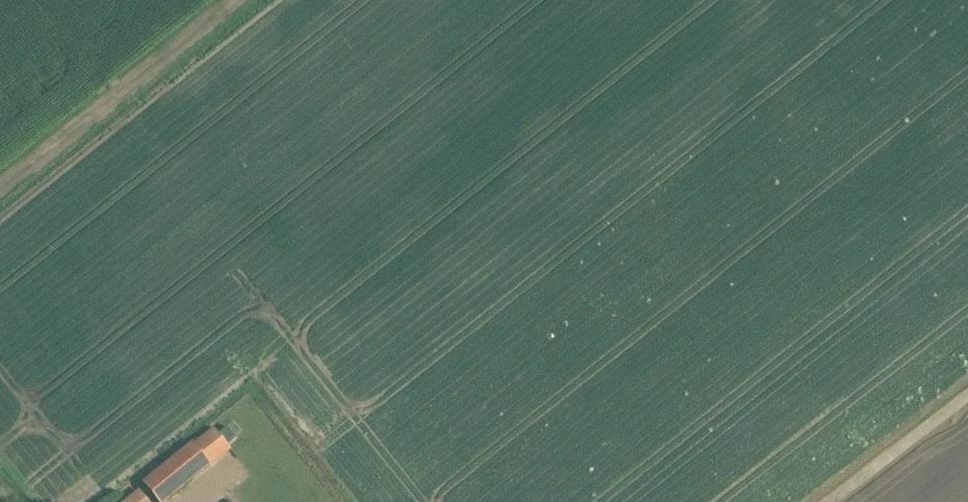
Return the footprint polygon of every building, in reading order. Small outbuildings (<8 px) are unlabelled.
[(159,501),(168,501),(268,424),(250,401),(145,484),(159,501)] [(125,501),(149,501),(140,490),(125,501)]
